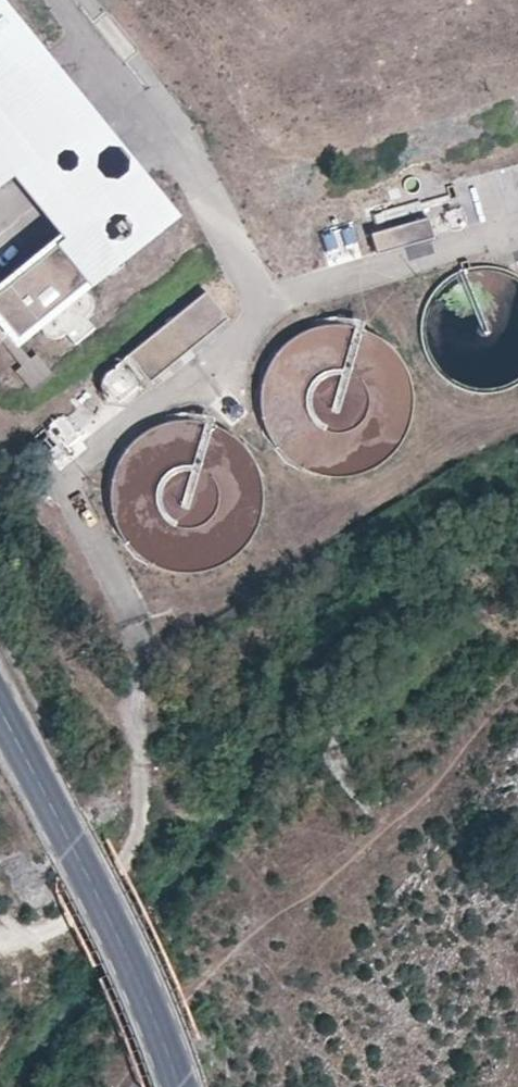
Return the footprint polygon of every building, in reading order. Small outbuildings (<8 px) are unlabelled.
[(24,352),(189,216),(11,0),(0,0),(0,321),(24,352)] [(376,232),(381,251),(435,235),(429,216),(376,232)] [(229,318),(207,292),(129,354),(151,381),(229,318)] [(68,416),(38,431),(55,465),(85,450),(68,416)] [(38,505),(47,530),(61,524),(52,500),(38,505)]
